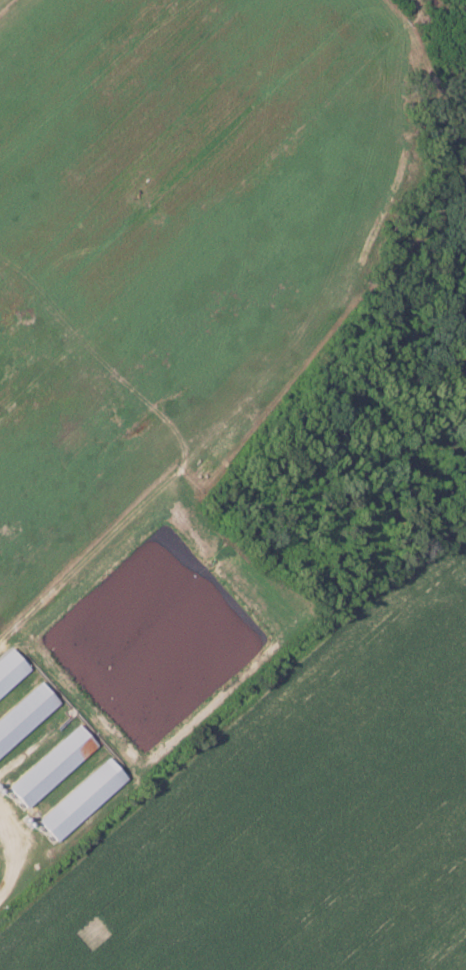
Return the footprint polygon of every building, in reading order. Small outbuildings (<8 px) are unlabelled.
[(30,669),(10,648),(0,657),(0,697),(30,669)] [(60,704),(41,681),(0,718),(0,757),(60,704)] [(8,787),(27,809),(98,746),(79,725),(8,787)] [(37,821),(57,843),(128,779),(108,757),(37,821)]
